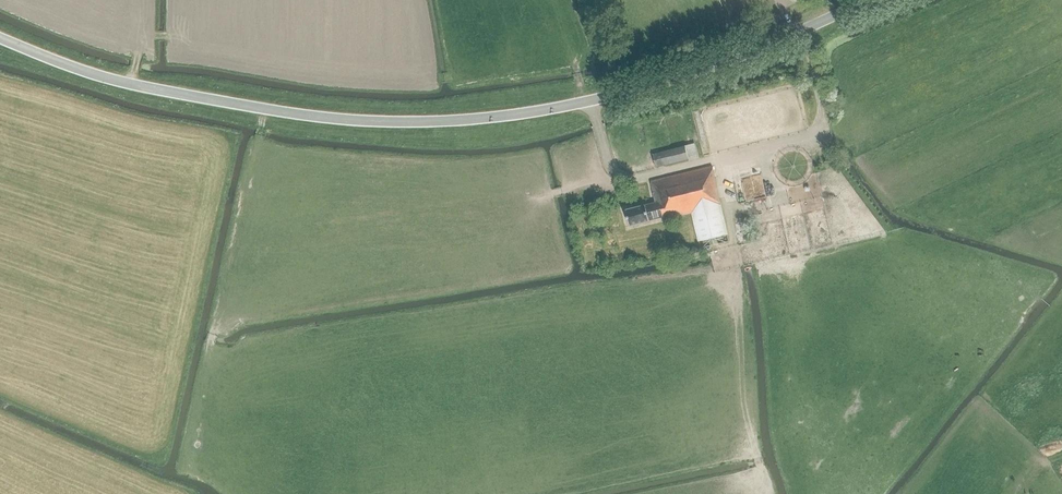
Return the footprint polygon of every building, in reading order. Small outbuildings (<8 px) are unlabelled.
[(752,32),(758,30),(755,24),(750,26),(752,32)] [(680,147),(653,154),(656,168),(688,159),(698,157),(694,143),(685,146),(680,147)] [(721,206),(719,200),(712,166),(650,181),(655,202),(625,210),(629,226),(662,217),(663,220),(691,213),(700,248),(728,242),(720,206),(721,206)]
